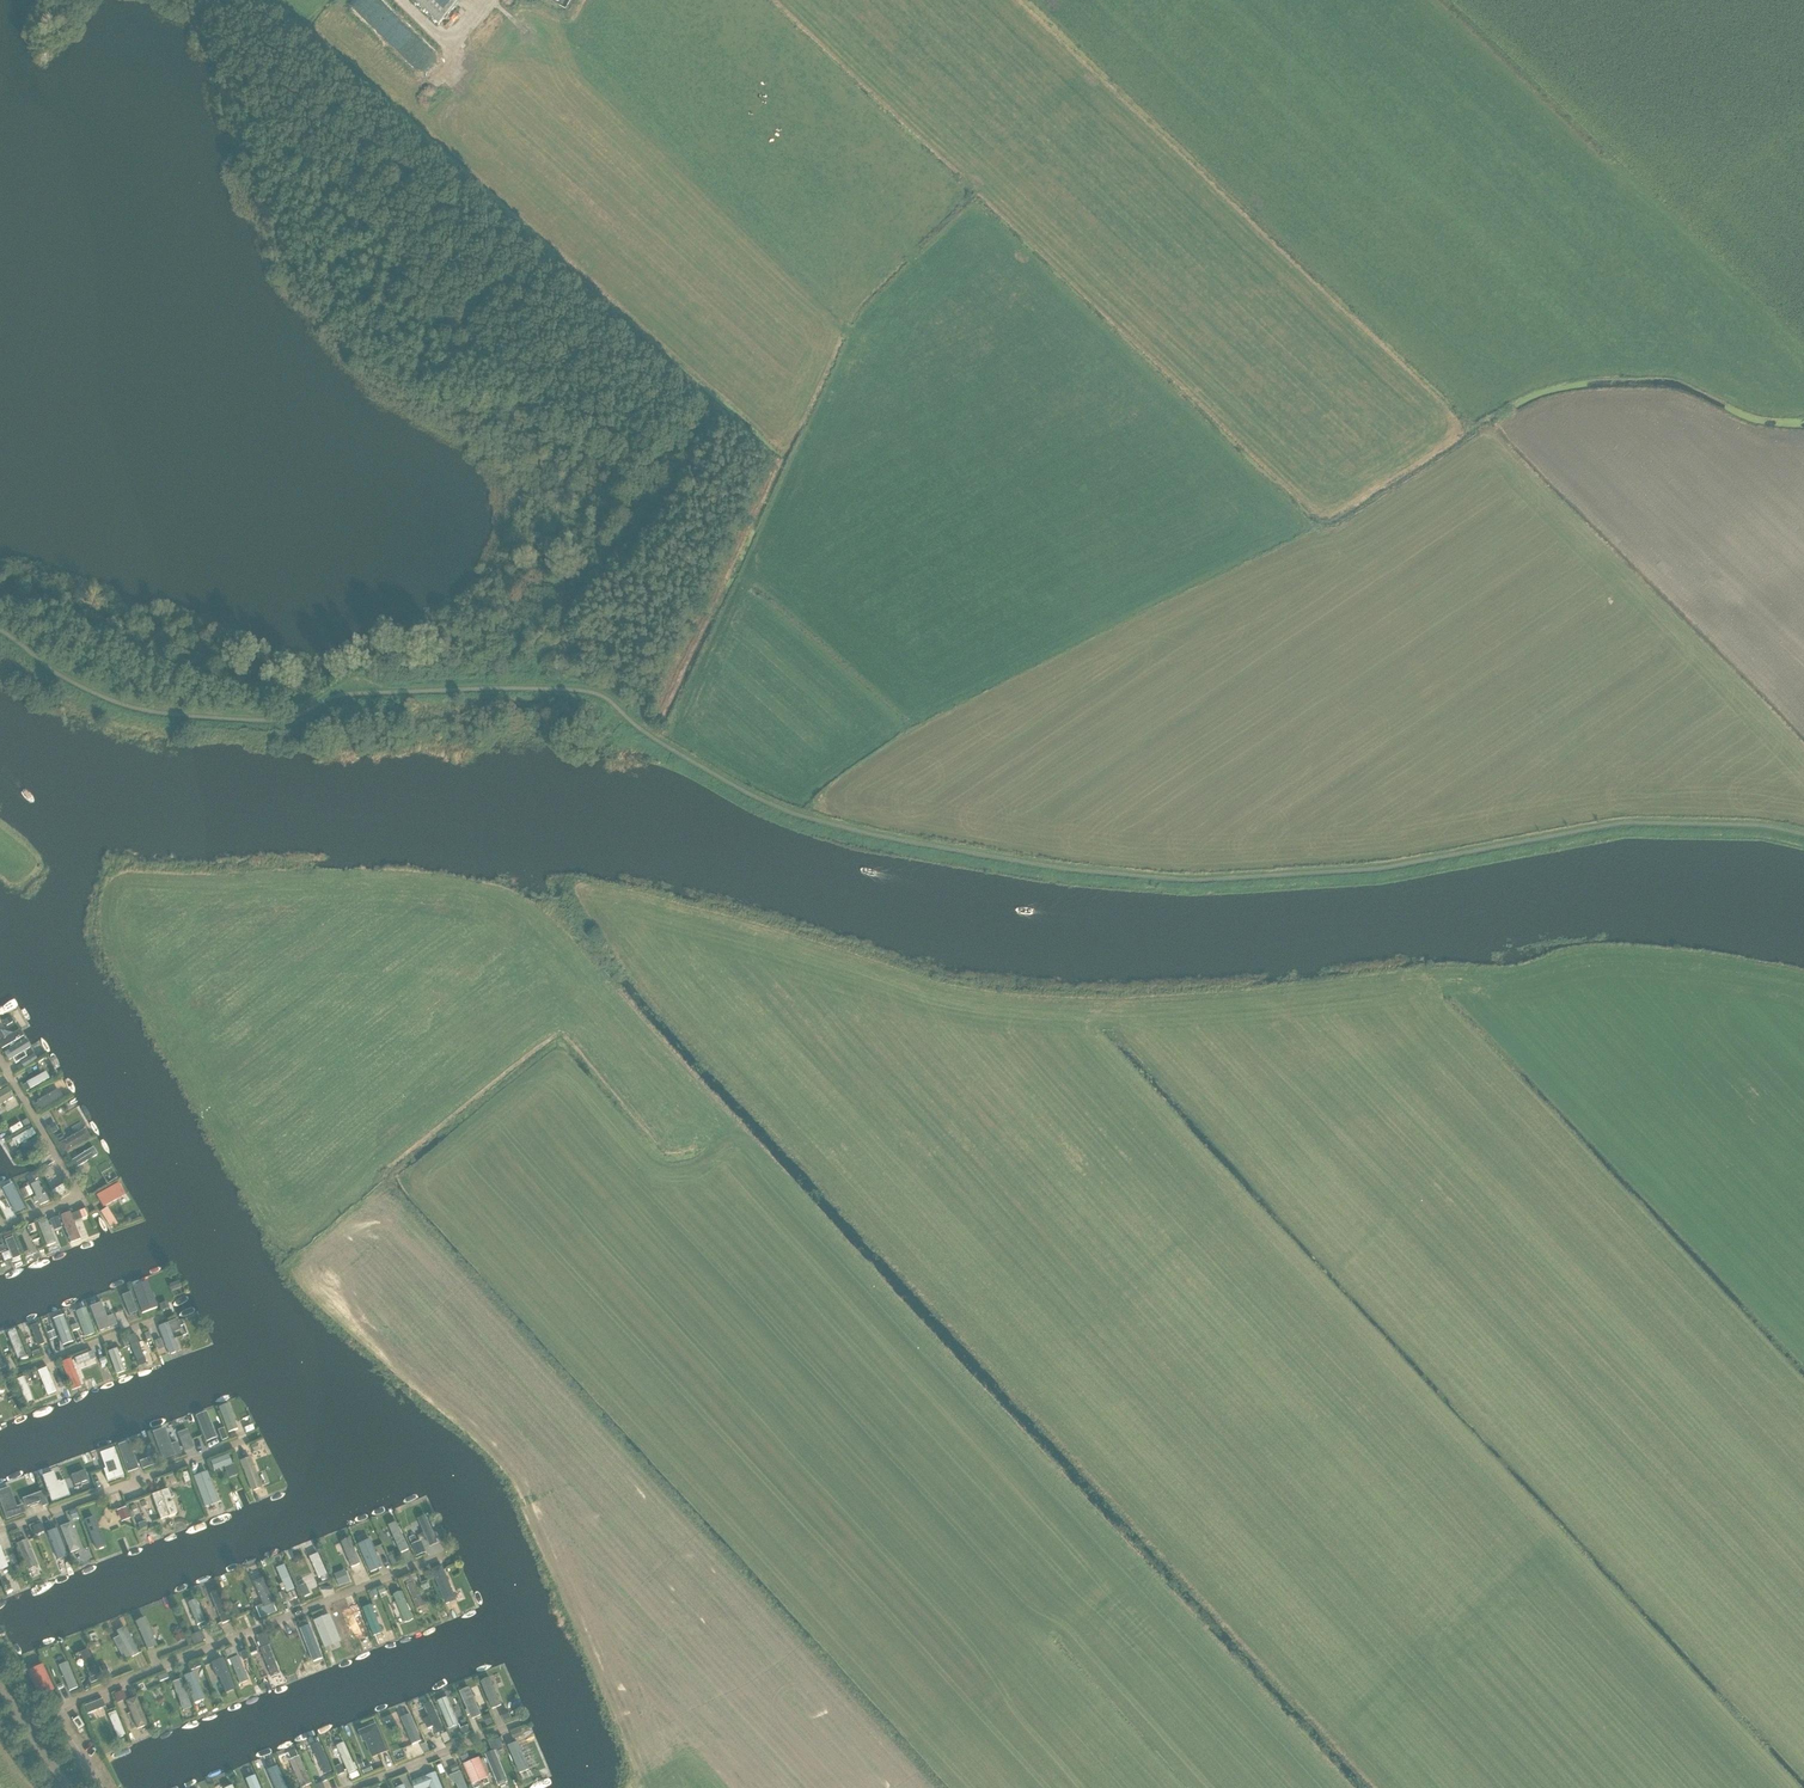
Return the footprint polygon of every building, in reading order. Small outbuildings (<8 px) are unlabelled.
[(439,25),(463,0),(412,0),(439,25)] [(19,1031),(13,1034),(0,1032),(0,1047),(1,1050),(23,1037),(19,1031)] [(30,1048),(25,1040),(3,1054),(8,1062),(30,1048)] [(37,1060),(33,1054),(20,1063),(23,1069),(37,1060)] [(49,1079),(45,1072),(26,1083),(27,1083),(23,1085),(26,1092),(49,1079)] [(7,1088),(0,1092),(0,1106),(13,1098),(7,1088)] [(62,1097),(58,1089),(36,1101),(41,1109),(62,1097)] [(30,1123),(27,1119),(21,1122),(24,1127),(30,1123)] [(58,1131),(54,1122),(48,1126),(52,1134),(58,1131)] [(84,1129),(80,1122),(71,1127),(75,1134),(84,1129)] [(22,1127),(20,1123),(9,1129),(12,1134),(22,1127)] [(35,1135),(31,1128),(11,1141),(15,1147),(35,1135)] [(90,1140),(85,1130),(58,1144),(64,1155),(90,1140)] [(65,1139),(62,1133),(55,1137),(58,1143),(65,1139)] [(31,1152),(27,1146),(15,1154),(19,1159),(31,1152)] [(68,1161),(73,1169),(97,1154),(92,1147),(68,1161)] [(86,1173),(81,1166),(75,1170),(80,1177),(86,1173)] [(39,1177),(36,1170),(30,1173),(33,1180),(39,1177)] [(43,1195),(37,1182),(30,1186),(35,1197),(32,1199),(34,1204),(38,1203),(39,1206),(48,1202),(45,1195),(43,1195)] [(95,1195),(102,1208),(125,1196),(118,1183),(95,1195)] [(69,1190),(65,1184),(52,1192),(55,1198),(69,1190)] [(25,1209),(12,1185),(2,1190),(14,1214),(25,1209)] [(29,1197),(24,1187),(19,1190),(23,1199),(29,1197)] [(117,1225),(107,1208),(100,1212),(110,1229),(117,1225)] [(70,1213),(60,1217),(70,1244),(81,1240),(74,1223),(88,1218),(84,1210),(71,1215),(70,1213)] [(62,1228),(57,1217),(49,1220),(53,1231),(62,1228)] [(56,1244),(46,1221),(37,1224),(46,1248),(56,1244)] [(34,1224),(27,1226),(30,1234),(37,1231),(34,1224)] [(35,1255),(24,1229),(14,1233),(25,1259),(35,1255)] [(2,1236),(5,1241),(13,1237),(10,1232),(2,1236)] [(20,1258),(12,1238),(4,1242),(12,1261),(20,1258)] [(158,1307),(148,1280),(132,1286),(142,1313),(158,1307)] [(182,1287),(180,1280),(169,1284),(172,1291),(182,1287)] [(169,1306),(167,1300),(159,1303),(161,1309),(169,1306)] [(137,1311),(133,1301),(125,1304),(129,1314),(137,1311)] [(116,1324),(112,1314),(106,1317),(100,1302),(89,1306),(99,1331),(116,1324)] [(96,1333),(86,1306),(75,1310),(85,1337),(96,1333)] [(62,1345),(73,1341),(63,1314),(52,1318),(62,1345)] [(177,1319),(157,1327),(169,1355),(179,1351),(171,1333),(181,1329),(177,1319)] [(44,1343),(37,1322),(30,1325),(37,1345),(44,1343)] [(56,1337),(54,1329),(46,1332),(49,1340),(56,1337)] [(25,1354),(16,1331),(8,1334),(17,1358),(25,1354)] [(138,1342),(135,1333),(127,1336),(139,1366),(147,1364),(141,1348),(144,1347),(142,1340),(138,1342)] [(125,1338),(120,1340),(123,1348),(128,1345),(125,1338)] [(164,1347),(160,1338),(154,1340),(157,1350),(164,1347)] [(125,1370),(117,1347),(108,1351),(116,1373),(125,1370)] [(93,1348),(74,1355),(77,1363),(80,1362),(82,1367),(96,1362),(94,1357),(96,1356),(93,1348)] [(82,1385),(71,1357),(61,1361),(72,1389),(82,1385)] [(56,1391),(46,1367),(37,1371),(47,1395),(56,1391)] [(40,1379),(37,1371),(32,1373),(35,1381),(40,1379)] [(31,1393),(24,1376),(16,1379),(26,1403),(33,1400),(30,1393),(31,1393)] [(66,1386),(62,1377),(56,1379),(60,1388),(66,1386)] [(238,1428),(228,1403),(218,1407),(228,1432),(238,1428)] [(195,1416),(206,1442),(216,1437),(206,1411),(195,1416)] [(254,1429),(252,1424),(243,1428),(245,1433),(254,1429)] [(181,1452),(177,1441),(170,1443),(164,1426),(152,1431),(162,1459),(181,1452)] [(227,1438),(223,1427),(217,1430),(221,1440),(227,1438)] [(194,1447),(188,1429),(177,1433),(184,1451),(194,1447)] [(139,1469),(129,1441),(117,1445),(127,1473),(139,1469)] [(260,1450),(257,1443),(251,1445),(254,1452),(260,1450)] [(123,1474),(112,1446),(104,1449),(115,1477),(123,1474)] [(159,1462),(156,1454),(139,1460),(142,1468),(159,1462)] [(209,1462),(212,1471),(231,1464),(228,1454),(209,1462)] [(262,1486),(250,1456),(239,1460),(251,1490),(262,1486)] [(237,1475),(233,1464),(224,1467),(228,1479),(237,1475)] [(190,1478),(186,1469),(183,1470),(184,1471),(181,1474),(184,1481),(183,1481),(184,1484),(190,1482),(189,1478),(190,1478)] [(88,1481),(85,1471),(71,1476),(75,1486),(81,1484),(82,1486),(87,1484),(87,1482),(88,1481)] [(219,1503),(207,1472),(193,1477),(205,1508),(219,1503)] [(54,1473),(42,1477),(52,1503),(70,1496),(65,1481),(60,1483),(60,1482),(57,1482),(54,1473)] [(23,1505),(17,1507),(10,1487),(0,1491),(0,1504),(6,1520),(26,1513),(23,1505)] [(43,1489),(22,1497),(25,1506),(40,1500),(42,1505),(48,1503),(43,1489)] [(168,1489),(159,1492),(168,1517),(177,1513),(168,1489)] [(168,1517),(159,1492),(151,1495),(160,1519),(168,1517)] [(79,1515),(75,1506),(69,1509),(72,1517),(79,1515)] [(130,1519),(125,1507),(116,1511),(121,1522),(130,1519)] [(439,1541),(426,1513),(418,1517),(424,1531),(422,1532),(424,1537),(427,1536),(431,1545),(439,1541)] [(106,1547),(94,1517),(84,1521),(97,1551),(106,1547)] [(410,1548),(397,1520),(389,1523),(402,1551),(410,1548)] [(147,1528),(145,1522),(137,1525),(140,1531),(147,1528)] [(44,1532),(41,1523),(31,1527),(35,1535),(44,1532)] [(80,1549),(70,1523),(59,1527),(69,1553),(80,1549)] [(67,1555),(56,1527),(46,1531),(57,1559),(67,1555)] [(23,1539),(20,1532),(14,1534),(17,1541),(23,1539)] [(427,1551),(422,1539),(418,1540),(415,1534),(409,1536),(417,1555),(427,1551)] [(361,1562),(351,1537),(342,1540),(352,1565),(361,1562)] [(384,1566),(371,1537),(358,1543),(371,1571),(384,1566)] [(38,1567),(27,1540),(17,1544),(28,1571),(38,1567)] [(0,1546),(0,1570),(9,1567),(7,1564),(10,1563),(8,1557),(5,1558),(1,1546),(0,1546)] [(397,1556),(394,1550),(389,1552),(392,1560),(392,1559),(395,1564),(402,1561),(399,1556),(397,1556)] [(328,1572),(319,1551),(310,1555),(319,1576),(328,1572)] [(431,1568),(447,1603),(458,1597),(456,1592),(462,1589),(460,1584),(454,1586),(443,1562),(431,1568)] [(286,1587),(287,1591),(296,1587),(286,1563),(277,1566),(284,1582),(280,1583),(282,1588),(286,1587)] [(351,1581),(346,1568),(334,1573),(339,1585),(351,1581)] [(331,1577),(329,1573),(321,1576),(323,1581),(331,1577)] [(425,1604),(415,1580),(414,1581),(411,1574),(405,1577),(417,1608),(425,1604)] [(275,1602),(265,1576),(254,1580),(264,1603),(257,1606),(261,1617),(278,1610),(274,1602),(275,1602)] [(431,1586),(429,1581),(421,1584),(423,1589),(431,1586)] [(311,1592),(307,1582),(300,1585),(305,1595),(311,1592)] [(387,1591),(384,1585),(378,1587),(380,1593),(387,1591)] [(230,1620),(218,1588),(210,1591),(222,1623),(230,1620)] [(379,1594),(377,1588),(370,1590),(373,1596),(379,1594)] [(298,1596),(295,1589),(288,1592),(291,1598),(298,1596)] [(287,1597),(284,1590),(277,1593),(280,1600),(287,1597)] [(414,1617),(403,1590),(394,1593),(406,1621),(414,1617)] [(205,1620),(196,1598),(188,1601),(197,1623),(205,1620)] [(242,1612),(238,1601),(230,1605),(235,1616),(242,1612)] [(369,1630),(359,1602),(350,1605),(360,1633),(369,1630)] [(384,1631),(372,1603),(363,1606),(375,1634),(384,1631)] [(350,1614),(348,1607),(338,1610),(340,1618),(350,1614)] [(343,1640),(331,1612),(314,1619),(326,1647),(343,1640)] [(145,1616),(135,1620),(147,1648),(157,1643),(153,1635),(155,1634),(153,1629),(151,1629),(145,1616)] [(323,1657),(307,1618),(299,1621),(301,1626),(301,1627),(314,1661),(323,1657)] [(139,1652),(125,1625),(117,1629),(119,1634),(112,1637),(123,1656),(130,1655),(130,1656),(139,1652)] [(223,1633),(219,1625),(212,1627),(215,1636),(223,1633)] [(186,1639),(182,1628),(173,1631),(177,1642),(186,1639)] [(206,1639),(202,1630),(190,1635),(194,1644),(206,1639)] [(281,1672),(270,1644),(271,1643),(266,1631),(257,1634),(262,1646),(261,1647),(272,1676),(281,1672)] [(103,1647),(100,1639),(93,1642),(95,1649),(103,1647)] [(236,1652),(233,1645),(224,1649),(227,1656),(236,1652)] [(101,1678),(88,1648),(79,1651),(80,1654),(76,1656),(80,1666),(85,1663),(90,1676),(88,1677),(91,1682),(101,1678)] [(250,1657),(246,1649),(240,1652),(243,1660),(250,1657)] [(249,1679),(239,1654),(230,1658),(240,1683),(249,1679)] [(236,1688),(224,1656),(211,1661),(217,1676),(219,1675),(225,1692),(236,1688)] [(202,1665),(200,1659),(188,1663),(190,1669),(202,1665)] [(78,1686),(67,1660),(59,1664),(69,1690),(78,1686)] [(110,1673),(106,1663),(99,1666),(103,1676),(110,1673)] [(53,1690),(41,1664),(26,1670),(37,1697),(53,1690)] [(183,1675),(194,1702),(205,1698),(194,1671),(183,1675)] [(169,1678),(167,1673),(158,1676),(160,1681),(169,1678)] [(503,1703),(491,1676),(481,1680),(493,1707),(503,1703)] [(191,1707),(181,1678),(172,1681),(183,1710),(191,1707)] [(472,1718),(482,1713),(470,1685),(460,1690),(468,1708),(466,1709),(468,1714),(470,1713),(472,1718)] [(127,1698),(123,1689),(113,1693),(117,1702),(127,1698)] [(137,1695),(126,1700),(137,1728),(148,1723),(137,1695)] [(448,1695),(438,1699),(450,1727),(460,1723),(448,1695)] [(106,1706),(102,1698),(85,1705),(88,1713),(106,1706)] [(445,1731),(432,1702),(424,1706),(429,1717),(424,1720),(428,1729),(434,1726),(437,1734),(445,1731)] [(512,1717),(508,1707),(501,1710),(505,1720),(512,1717)] [(125,1734),(115,1710),(108,1713),(118,1737),(125,1734)] [(84,1712),(78,1714),(82,1724),(87,1722),(84,1712)] [(494,1722),(490,1713),(484,1715),(488,1724),(494,1722)] [(401,1718),(413,1744),(421,1741),(410,1714),(401,1718)] [(83,1727),(78,1718),(72,1721),(77,1730),(83,1727)] [(389,1750),(377,1722),(359,1729),(364,1741),(366,1740),(373,1756),(389,1750)] [(469,1724),(461,1727),(464,1734),(472,1731),(469,1724)] [(511,1731),(514,1739),(525,1735),(522,1727),(511,1731)] [(450,1740),(447,1732),(441,1735),(444,1743),(450,1740)] [(494,1750),(486,1753),(498,1782),(508,1778),(496,1750),(504,1747),(502,1742),(505,1741),(502,1736),(490,1741),(494,1750)] [(531,1768),(519,1740),(509,1744),(520,1772),(531,1768)] [(333,1770),(321,1742),(312,1746),(324,1774),(333,1770)] [(356,1770),(344,1742),(336,1745),(349,1773),(356,1770)] [(470,1757),(467,1750),(460,1753),(463,1760),(470,1757)] [(313,1782),(300,1754),(290,1759),(302,1787),(313,1782)] [(480,1756),(464,1763),(473,1783),(489,1776),(480,1756)] [(346,1771),(342,1763),(335,1766),(338,1774),(346,1771)] [(373,1769),(371,1763),(362,1767),(365,1773),(373,1769)] [(446,1771),(442,1763),(438,1765),(441,1773),(446,1771)] [(461,1769),(458,1763),(451,1766),(454,1772),(461,1769)] [(276,1787),(288,1787),(279,1765),(268,1769),(276,1787)] [(412,1780),(415,1787),(444,1787),(437,1770),(412,1780)] [(461,1770),(451,1774),(454,1782),(456,1781),(459,1787),(469,1787),(461,1770)] [(256,1774),(247,1778),(251,1787),(262,1787),(256,1774)]
